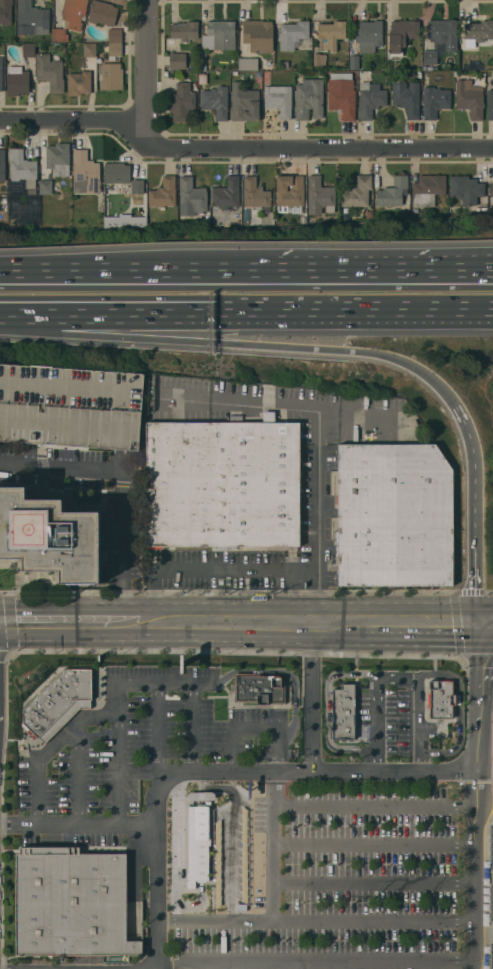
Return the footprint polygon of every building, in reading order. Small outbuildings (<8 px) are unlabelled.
[(3,23),(0,23),(0,0),(13,0),(13,5),(11,5),(11,23),(10,23),(10,25),(3,25),(3,23)] [(18,7),(18,0),(31,0),(31,7),(37,7),(37,9),(42,9),(49,9),(49,34),(17,34),(17,7),(18,7)] [(61,13),(64,0),(88,0),(86,8),(85,15),(82,15),(80,22),(82,23),(80,31),(68,28),(64,28),(64,20),(61,19),(63,13),(61,13)] [(87,21),(93,0),(96,0),(113,5),(113,6),(118,8),(114,26),(97,22),(97,24),(87,21)] [(434,38),(428,38),(427,21),(446,21),(448,19),(451,19),(453,19),(456,21),(456,51),(445,51),(445,52),(444,52),(443,53),(439,56),(438,57),(437,57),(437,64),(423,64),(423,50),(435,50),(434,38)] [(263,20),(263,21),(272,21),(272,24),(273,24),(273,52),(250,52),(250,53),(243,53),(243,20),(263,20)] [(374,21),(374,20),(382,20),(382,45),(374,45),(374,52),(359,52),(359,42),(355,42),(355,28),(359,28),(359,21),(374,21)] [(399,21),(399,20),(410,20),(410,21),(419,21),(419,38),(410,38),(410,41),(405,41),(405,46),(402,46),(402,56),(391,56),(391,59),(389,59),(389,31),(391,31),(391,21),(399,21)] [(483,20),(492,20),(492,39),(484,38),(484,42),(477,42),(477,40),(475,40),(475,38),(464,38),(464,23),(481,23),(481,20),(483,20)] [(186,24),(186,21),(198,21),(198,38),(189,38),(189,41),(180,41),(180,38),(170,38),(170,24),(186,24)] [(235,21),(235,38),(235,49),(202,49),(202,35),(207,35),(207,21),(235,21)] [(280,38),(280,24),(296,24),(296,21),(309,21),(309,38),(310,38),(309,49),(299,49),(299,42),(294,42),(294,51),(280,51),(280,38)] [(333,24),(333,21),(346,21),(346,24),(345,24),(345,38),(336,38),(337,51),(329,51),(329,49),(317,49),(317,39),(318,39),(317,24),(333,24)] [(53,42),(51,42),(51,28),(53,28),(65,28),(65,34),(68,34),(68,41),(65,41),(65,42),(53,42)] [(108,43),(108,29),(121,28),(121,43),(108,43)] [(35,43),(35,57),(22,57),(22,43),(35,43)] [(96,56),(83,57),(83,44),(96,43),(96,56)] [(115,60),(108,60),(108,50),(102,50),(102,45),(108,44),(108,43),(121,43),(122,56),(115,56),(115,60)] [(36,53),(50,53),(50,62),(52,62),(52,60),(61,60),(61,62),(62,62),(63,79),(64,79),(64,93),(49,93),(49,81),(45,81),(45,79),(36,80),(36,53)] [(186,53),(186,69),(169,69),(169,53),(186,53)] [(320,53),(320,54),(326,54),(326,65),(313,65),(313,53),(320,53)] [(359,69),(350,69),(350,55),(359,55),(359,69)] [(474,57),(474,63),(481,63),(481,69),(468,69),(468,57),(474,57)] [(258,58),(258,70),(239,70),(239,58),(258,58)] [(120,63),(121,69),(122,69),(122,89),(100,89),(100,80),(102,80),(101,63),(120,63)] [(6,73),(8,73),(8,66),(22,66),(22,71),(29,70),(29,93),(19,93),(19,96),(7,96),(6,73)] [(91,93),(81,93),(81,96),(68,96),(68,73),(82,73),(82,71),(91,71),(91,93)] [(405,82),(406,82),(406,89),(409,89),(409,82),(419,82),(419,108),(419,119),(406,119),(406,107),(400,107),(400,104),(392,104),(392,82),(393,82),(393,77),(405,77),(405,82)] [(323,79),(323,118),(313,118),(313,108),(308,108),(309,120),(296,120),(296,84),(302,84),(302,79),(323,79)] [(353,89),(354,89),(354,90),(355,90),(355,108),(355,120),(343,120),(343,109),(329,109),(329,105),(328,105),(328,79),(353,79),(353,89)] [(456,79),(471,79),(471,86),(482,86),(483,120),(471,120),(471,109),(457,109),(457,106),(456,106),(456,79)] [(232,81),(242,81),(242,88),(248,88),(248,90),(259,90),(259,120),(248,121),(248,119),(245,119),(245,120),(232,120),(232,81)] [(195,92),(196,109),(190,109),(190,110),(188,110),(188,121),(172,121),(172,112),(169,112),(169,94),(176,94),(176,82),(190,82),(190,92),(195,92)] [(359,90),(361,90),(360,82),(369,82),(369,84),(379,84),(379,90),(386,90),(387,105),(378,105),(378,108),(372,108),(372,120),(360,120),(359,90)] [(211,90),(211,88),(215,88),(215,90),(217,90),(217,86),(219,86),(219,85),(221,85),(221,86),(227,86),(228,109),(227,109),(227,120),(215,120),(215,109),(201,109),(201,106),(200,106),(200,90),(211,90)] [(291,86),(291,108),(291,119),(279,119),(279,108),(265,108),(265,104),(264,104),(264,86),(291,86)] [(423,87),(434,87),(434,90),(436,90),(436,88),(440,88),(440,89),(450,89),(451,105),(450,105),(450,108),(436,108),(436,120),(424,120),(423,87)] [(69,166),(69,176),(53,176),(53,168),(46,168),(46,146),(56,146),(56,143),(69,143),(69,166)] [(23,148),(23,159),(27,159),(27,161),(37,161),(37,179),(35,179),(35,188),(26,188),(26,178),(19,178),(19,181),(11,181),(11,178),(10,178),(10,161),(9,161),(9,148),(23,148)] [(100,180),(100,193),(73,192),(73,149),(88,149),(88,160),(93,160),(93,162),(100,162),(100,180)] [(124,162),(124,165),(130,165),(130,181),(131,181),(131,179),(144,179),(144,193),(143,193),(143,198),(122,198),(122,194),(119,194),(119,183),(105,183),(105,163),(124,162)] [(148,190),(157,190),(157,187),(162,187),(163,175),(176,175),(175,206),(163,206),(163,207),(159,207),(159,206),(148,206),(148,190)] [(239,175),(239,206),(227,206),(227,210),(222,210),(222,206),(212,206),(212,190),(213,190),(213,187),(227,187),(227,175),(239,175)] [(304,206),(292,206),(292,207),(288,207),(288,212),(276,212),(276,176),(303,175),(304,206)] [(308,175),(321,175),(321,186),(335,186),(335,189),(335,205),(334,205),(334,212),(326,212),(326,205),(324,205),(324,207),(321,207),(321,214),(308,214),(308,175)] [(357,187),(357,175),(371,175),(371,189),(368,189),(368,206),(356,206),(356,207),(352,207),(352,206),(341,206),(341,190),(342,190),(342,187),(357,187)] [(383,189),(383,187),(394,187),(393,176),(408,175),(408,188),(407,188),(407,194),(402,195),(402,205),(390,205),(390,207),(386,207),(386,205),(377,205),(376,190),(383,189)] [(445,175),(445,194),(434,194),(434,206),(418,206),(418,204),(412,204),(412,182),(418,182),(418,178),(419,178),(419,175),(445,175)] [(468,175),(469,179),(477,179),(477,183),(484,183),(484,196),(477,196),(477,205),(462,205),(462,197),(450,198),(450,176),(468,175)] [(194,215),(180,215),(180,188),(180,176),(192,176),(192,188),(206,188),(206,191),(207,212),(194,212),(194,215)] [(257,187),(258,187),(258,185),(259,185),(259,186),(262,186),(262,190),(270,190),(271,206),(270,206),(270,213),(264,213),(264,206),(261,206),(261,209),(255,209),(255,206),(244,206),(243,187),(244,187),(244,176),(256,176),(257,187)] [(52,180),(52,194),(40,194),(40,180),(52,180)] [(39,229),(8,229),(9,189),(21,189),(21,182),(24,182),(24,189),(26,189),(26,194),(39,194),(39,229)] [(137,452),(0,441),(0,366),(142,377),(137,452)] [(144,425),(298,425),(297,543),(145,546),(144,425)] [(453,586),(339,585),(340,445),(441,445),(454,473),(453,586)] [(24,555),(0,555),(0,488),(26,488),(26,500),(65,500),(65,511),(101,512),(101,582),(60,582),(61,571),(23,570),(24,555)] [(24,748),(23,709),(67,667),(96,667),(97,701),(75,701),(24,748)] [(294,710),(234,710),(234,677),(294,677),(294,710)] [(459,724),(451,724),(451,738),(440,738),(440,723),(428,723),(429,680),(459,680),(459,724)] [(362,752),(329,752),(330,683),(363,683),(362,752)] [(210,880),(209,805),(187,806),(188,888),(195,888),(195,881),(210,880)] [(145,955),(16,956),(15,846),(81,846),(81,855),(130,855),(130,904),(145,904),(145,955)]
